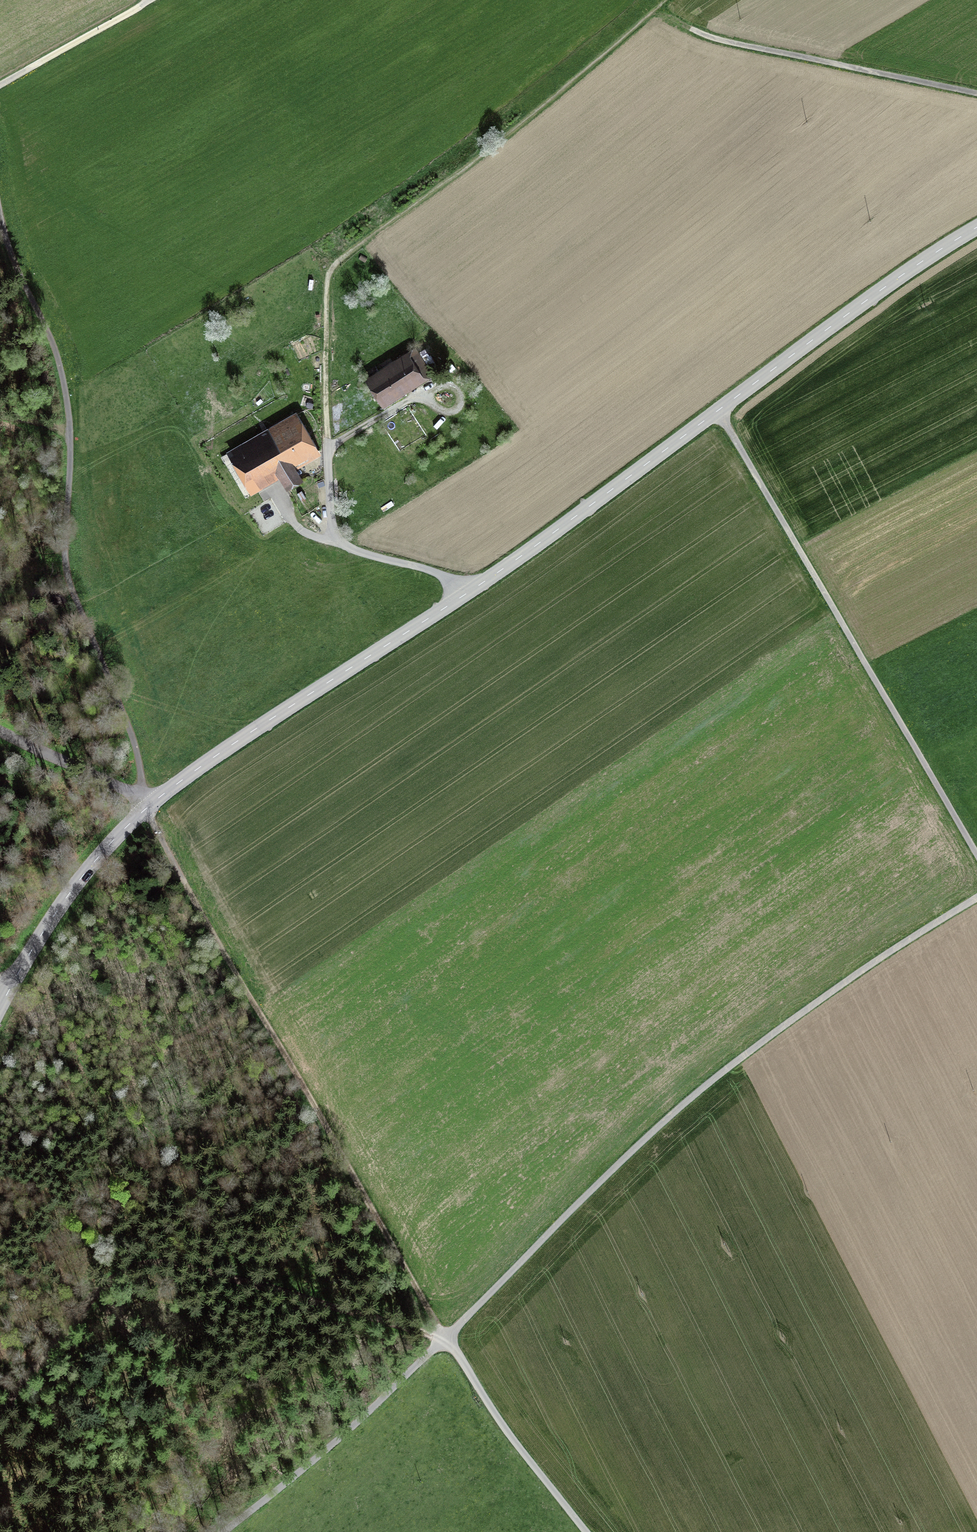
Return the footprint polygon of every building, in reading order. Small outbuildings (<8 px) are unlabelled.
[(372,381),(384,401),(429,372),(417,353),(372,381)] [(273,374),(275,378),(281,375),(278,370),(273,374)] [(312,450),(292,416),(269,429),(273,436),(226,462),(242,491),(277,471),(288,490),(303,481),(292,462),(312,450)]
